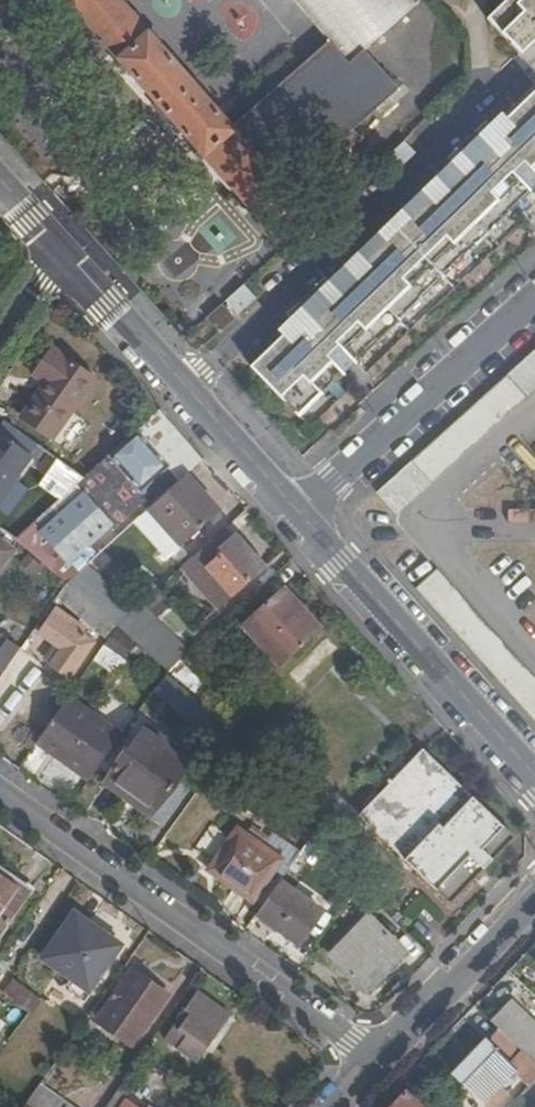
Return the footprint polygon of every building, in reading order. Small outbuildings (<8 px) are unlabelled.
[(398,90),(364,51),(417,3),(415,0),(293,0),(329,41),(233,127),(120,0),(68,0),(268,227),(298,200),(287,189),(398,90)] [(261,12),(226,0),(223,0),(214,26),(251,39),(261,12)] [(489,18),(522,52),(534,39),(534,0),(508,0),(489,18)] [(400,319),(444,276),(534,186),(534,93),(253,366),(301,416),(400,319)] [(222,305),(207,318),(219,332),(234,319),(222,305)] [(45,384),(23,416),(53,438),(94,378),(53,349),(35,376),(45,384)] [(374,494),(392,515),(534,387),(534,350),(374,494)] [(137,430),(108,457),(117,467),(153,506),(181,480),(137,430)] [(30,457),(0,436),(0,500),(30,457)] [(83,479),(75,486),(84,496),(117,467),(108,457),(83,479)] [(41,485),(61,500),(75,486),(83,479),(57,460),(41,485)] [(153,506),(149,510),(183,546),(220,511),(187,474),(181,480),(153,506)] [(84,496),(75,486),(61,500),(35,523),(70,561),(109,524),(84,496)] [(1,525),(13,537),(27,522),(16,511),(1,525)] [(534,714),(534,685),(402,536),(388,550),(534,714)] [(222,548),(214,539),(182,568),(218,608),(262,569),(248,553),(251,549),(245,542),(241,545),(234,538),(222,548)] [(12,550),(0,541),(0,567),(12,550)] [(138,608),(88,565),(67,584),(117,627),(138,608)] [(67,584),(57,597),(108,640),(117,627),(67,584)] [(155,615),(168,604),(155,588),(142,599),(155,615)] [(244,626),(280,667),(321,631),(284,591),(244,626)] [(169,672),(190,653),(143,603),(138,608),(117,627),(147,653),(169,672)] [(61,652),(52,664),(71,677),(94,643),(76,630),(80,625),(57,609),(39,635),(61,652)] [(147,653),(117,627),(108,640),(93,661),(102,668),(114,650),(120,643),(140,662),(147,653)] [(7,641),(0,652),(0,674),(3,676),(20,651),(7,641)] [(114,650),(102,668),(117,678),(128,661),(114,650)] [(38,741),(91,780),(122,736),(68,698),(38,741)] [(106,784),(126,798),(131,792),(156,811),(193,759),(147,727),(106,784)] [(359,816),(452,905),(515,839),(423,750),(359,816)] [(152,816),(156,811),(131,792),(126,798),(152,816)] [(254,897),(264,904),(280,881),(299,854),(274,836),(266,848),(238,829),(210,870),(252,900),(254,897)] [(29,893),(0,872),(0,935),(29,893)] [(257,913),(279,928),(301,943),(323,911),(280,881),(264,904),(257,913)] [(279,928),(257,913),(253,920),(274,935),(279,928)] [(88,932),(92,926),(75,915),(44,958),(90,991),(117,952),(88,932)] [(369,917),(332,956),(367,990),(404,952),(369,917)] [(121,946),(92,926),(88,932),(117,952),(121,946)] [(168,995),(125,965),(108,989),(116,994),(98,1021),(133,1045),(168,995)] [(17,987),(13,984),(3,998),(28,1016),(38,1002),(17,987)] [(493,1023),(497,1027),(522,1050),(534,1063),(534,1024),(512,1003),(493,1023)] [(184,1036),(176,1047),(196,1061),(215,1032),(184,1009),(175,1022),(181,1026),(177,1032),(184,1036)] [(497,1027),(454,1072),(490,1106),(494,1106),(507,1094),(499,1086),(514,1070),(508,1065),(522,1050),(497,1027)] [(170,1043),(176,1047),(184,1036),(177,1032),(170,1043)] [(534,1080),(534,1063),(522,1050),(508,1065),(514,1070),(530,1085),(534,1080)] [(40,1085),(25,1106),(26,1106),(72,1106),(40,1085)] [(388,1106),(389,1106),(421,1106),(404,1090),(388,1106)]
